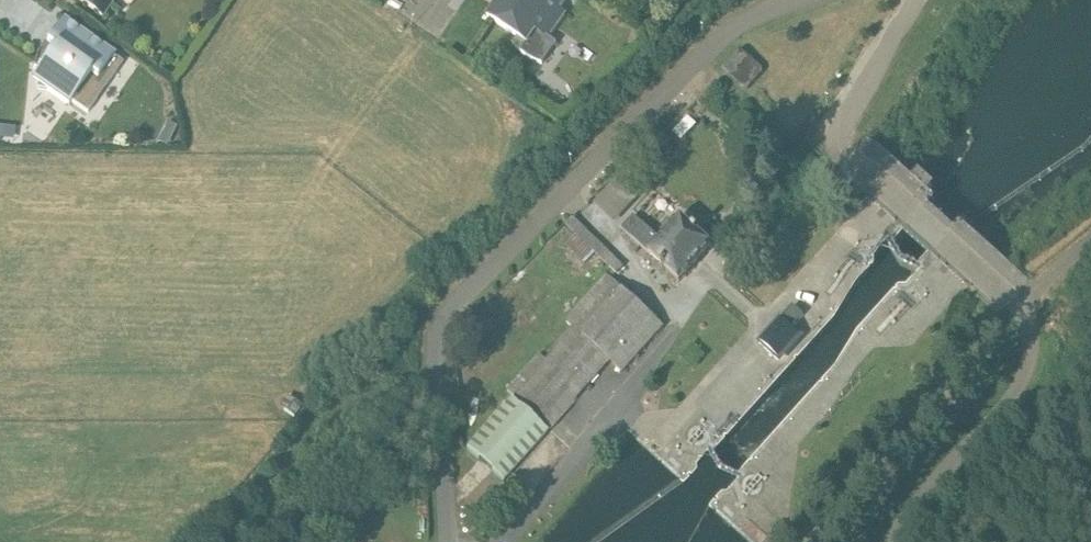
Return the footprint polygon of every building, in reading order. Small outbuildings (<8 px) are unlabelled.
[(103,16),(114,0),(80,0),(103,16)] [(499,4),(498,3),(487,17),(514,36),(511,44),(521,54),(531,60),(542,65),(556,44),(549,39),(566,15),(561,11),(568,0),(502,0),(499,4)] [(86,112),(119,62),(113,57),(113,56),(62,20),(44,45),(43,44),(35,54),(33,56),(33,69),(30,81),(67,106),(70,102),(86,112)] [(764,76),(740,55),(722,75),(746,96),(764,76)] [(673,137),(682,146),(697,130),(688,123),(673,137)] [(623,178),(594,208),(615,228),(645,198),(623,178)] [(935,194),(927,187),(921,194),(930,201),(935,194)] [(634,221),(623,234),(680,286),(713,252),(682,221),(661,244),(634,221)] [(573,222),(566,229),(575,237),(564,248),(585,268),(596,258),(616,278),(623,271),(573,222)] [(623,376),(664,331),(607,280),(508,387),(508,389),(503,394),(510,400),(464,450),(501,485),(610,366),(623,376)] [(803,321),(794,311),(760,349),(778,365),(800,341),(792,332),(803,321)]
